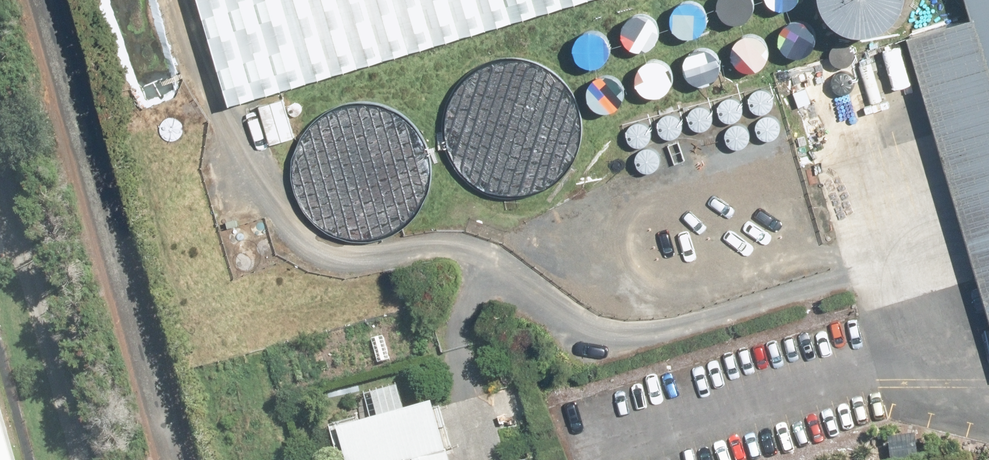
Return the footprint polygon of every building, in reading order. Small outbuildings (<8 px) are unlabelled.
[(236,123),(650,0),(199,0),(236,123)] [(857,33),(861,33),(864,34),(872,33),(879,31),(886,28),(893,24),(898,19),(903,13),(906,6),(908,0),(823,0),(824,4),(827,11),(831,17),(836,22),(843,27),(849,30),(857,33)] [(984,21),(907,41),(988,352),(988,0),(979,0),(984,21)] [(490,195),(502,198),(507,199),(514,199),(526,198),(537,195),(548,190),(558,183),(566,174),(573,165),(578,154),(581,142),(582,130),(581,119),(578,107),(573,96),(566,86),(557,78),(548,71),(537,66),(525,63),(513,62),(502,63),(490,66),(479,71),(470,78),(461,87),(454,97),(449,107),(446,119),(445,131),(446,143),(449,154),(455,165),(461,175),(470,183),(480,190),(490,195)] [(382,240),(393,236),(398,233),(403,230),(412,222),(420,212),(425,202),(429,190),(431,179),(431,167),(429,155),(424,144),(418,133),(410,124),(401,117),(390,111),(379,107),(367,105),(355,105),(343,108),(332,112),(322,118),(313,126),(305,136),(299,146),(296,158),(294,169),(294,181),(296,193),(301,204),(307,215),(315,224),(324,231),(335,237),(346,241),(358,243),(370,242),(382,240)] [(402,388),(367,396),(373,424),(342,430),(349,459),(452,459),(441,405),(407,411),(402,388)]
